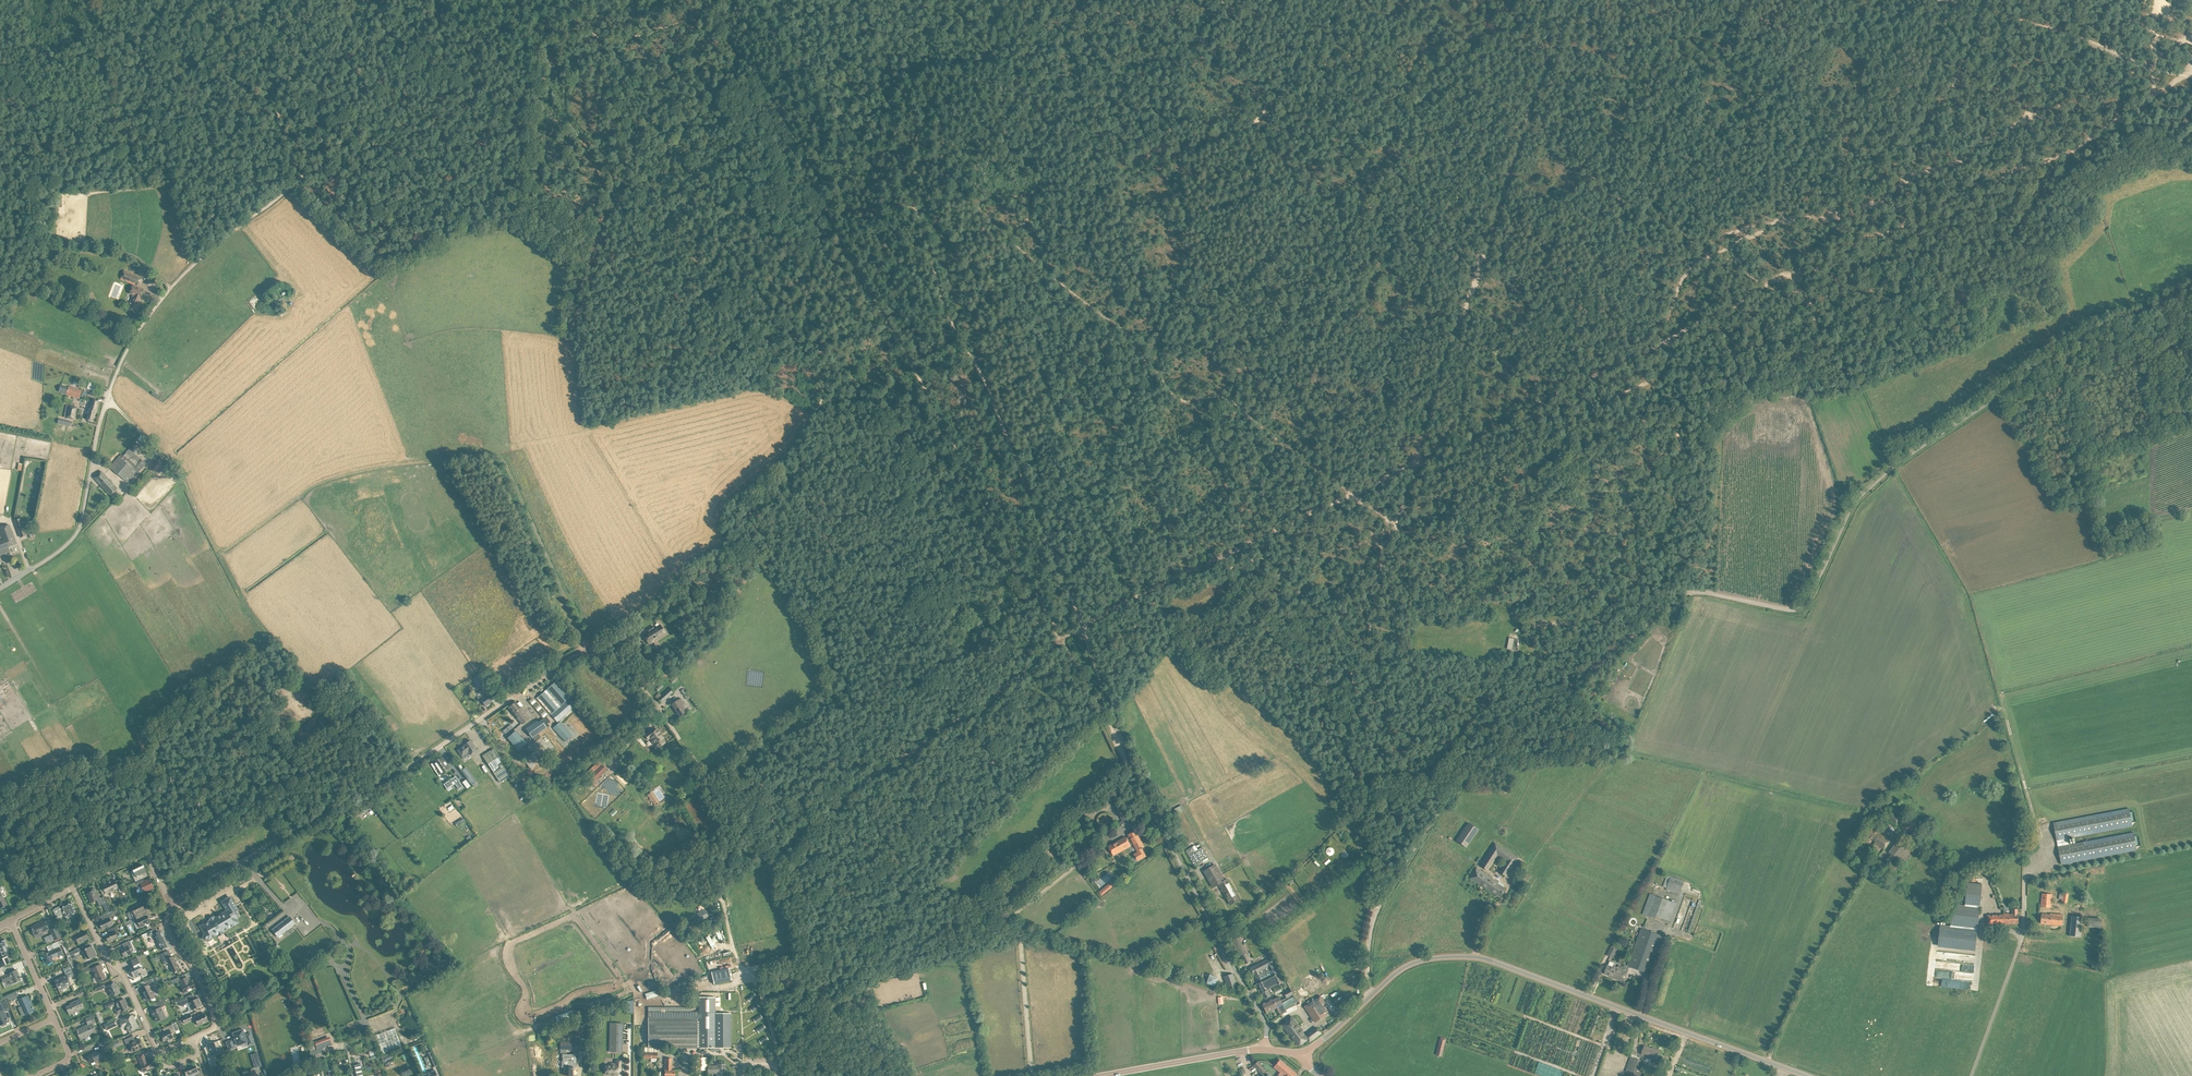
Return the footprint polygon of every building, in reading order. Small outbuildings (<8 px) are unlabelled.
[(121,279),(139,286),(142,277),(124,270),(121,279)] [(143,290),(133,286),(129,294),(132,295),(129,303),(130,303),(129,307),(136,310),(143,290)] [(69,387),(61,385),(59,392),(79,399),(82,391),(69,386),(69,387)] [(86,419),(89,420),(95,421),(101,402),(92,399),(86,419)] [(69,405),(66,417),(75,419),(77,407),(69,405)] [(112,465),(110,468),(114,471),(127,483),(137,471),(138,472),(145,464),(141,461),(142,460),(129,449),(126,453),(123,456),(121,454),(119,456),(112,465)] [(94,478),(98,482),(111,496),(118,489),(101,471),(94,478)] [(22,518),(14,521),(20,538),(28,535),(22,518)] [(9,525),(0,528),(0,532),(1,535),(0,535),(0,550),(16,544),(9,525)] [(647,634),(644,636),(649,644),(653,641),(652,640),(656,638),(655,636),(658,634),(659,634),(663,631),(659,626),(654,629),(653,627),(648,630),(649,632),(648,633),(647,634)] [(1509,638),(1507,649),(1517,651),(1518,648),(1517,648),(1518,639),(1509,638)] [(666,669),(658,674),(660,678),(668,673),(666,669)] [(677,679),(673,675),(668,678),(672,683),(677,679)] [(476,676),(472,679),(476,684),(475,685),(478,689),(483,686),(480,681),(479,682),(476,676)] [(560,685),(557,681),(537,698),(558,722),(575,706),(569,699),(571,697),(560,685)] [(670,687),(663,693),(662,692),(660,694),(659,693),(655,696),(661,703),(674,691),(670,687)] [(481,700),(485,706),(492,702),(488,695),(487,695),(484,689),(480,692),(482,695),(478,697),(480,700),(481,700)] [(686,705),(681,698),(672,704),(680,716),(685,712),(682,708),(686,705)] [(519,701),(517,703),(516,702),(509,708),(522,724),(530,718),(521,707),(523,706),(519,701)] [(537,721),(526,730),(530,734),(533,738),(536,741),(541,737),(538,734),(549,726),(547,723),(550,721),(546,716),(542,719),(538,723),(537,721)] [(572,736),(560,722),(553,728),(565,742),(572,736)] [(510,724),(502,730),(505,734),(513,727),(510,724)] [(649,732),(645,735),(648,739),(651,737),(655,743),(654,743),(655,744),(657,747),(657,748),(661,745),(661,746),(664,744),(663,743),(665,743),(662,738),(663,738),(657,729),(650,734),(649,732)] [(518,751),(526,744),(520,737),(515,731),(507,738),(512,744),(518,751)] [(286,734),(281,738),(285,743),(291,737),(287,733),(286,734)] [(477,750),(471,740),(469,742),(469,741),(465,744),(464,745),(464,746),(458,750),(464,759),(477,750)] [(524,758),(532,751),(526,744),(518,751),(524,758)] [(483,756),(500,783),(512,775),(503,763),(504,762),(494,748),(483,756)] [(534,752),(524,760),(530,769),(540,761),(534,752)] [(431,765),(433,768),(436,766),(441,774),(449,769),(441,758),(431,765)] [(602,765),(590,776),(594,780),(606,769),(602,765)] [(472,785),(477,782),(472,774),(467,778),(472,785)] [(443,784),(447,789),(455,784),(458,789),(463,786),(456,776),(446,782),(445,782),(445,783),(443,784)] [(466,779),(462,782),(467,789),(470,786),(466,779)] [(655,806),(660,802),(651,791),(646,795),(655,806)] [(361,815),(371,809),(368,805),(359,810),(361,815)] [(2129,808),(2053,823),(2061,865),(2137,850),(2134,832),(2069,845),(2068,840),(2133,827),(2129,808)] [(1893,812),(1888,819),(1897,825),(1901,818),(1893,812)] [(1122,821),(1120,822),(1122,827),(1130,823),(1124,813),(1119,816),(1122,821)] [(1910,815),(1901,829),(1908,834),(1917,820),(1910,815)] [(454,824),(456,827),(465,821),(463,818),(454,824)] [(617,819),(615,821),(621,828),(624,826),(617,819)] [(1456,840),(1455,840),(1456,841),(1466,848),(1479,830),(1468,822),(1456,840)] [(1875,843),(1884,849),(1890,840),(1879,833),(1878,834),(1870,829),(1866,835),(1875,842),(1875,843)] [(1136,835),(1134,832),(1129,834),(1128,835),(1129,836),(1126,838),(1125,837),(1108,846),(1113,855),(1130,845),(1128,842),(1131,840),(1138,852),(1134,855),(1137,860),(1145,856),(1142,849),(1142,848),(1144,847),(1137,835),(1136,835)] [(1899,838),(1889,853),(1904,864),(1913,851),(1905,845),(1906,843),(1899,838)] [(1519,858),(1495,842),(1480,866),(1488,871),(1497,856),(1505,861),(1498,872),(1506,877),(1519,858)] [(1188,850),(1190,854),(1188,855),(1194,865),(1208,857),(1202,847),(1195,851),(1192,847),(1188,850)] [(1892,862),(1886,873),(1893,876),(1898,866),(1892,862)] [(137,868),(133,870),(135,875),(133,876),(136,882),(139,880),(142,878),(143,878),(141,874),(147,872),(143,865),(139,867),(139,866),(136,867),(137,868)] [(1214,866),(1209,868),(1204,871),(1213,887),(1219,884),(1228,900),(1227,900),(1228,901),(1230,904),(1235,902),(1238,900),(1226,878),(1222,880),(1214,866)] [(1475,869),(1469,878),(1500,898),(1505,889),(1503,888),(1504,886),(1504,884),(1499,881),(1497,882),(1475,868),(1475,869)] [(1667,875),(1662,888),(1680,894),(1684,881),(1667,875)] [(134,883),(137,889),(139,888),(140,890),(141,893),(144,891),(145,892),(154,888),(152,885),(152,884),(150,879),(144,881),(142,878),(139,880),(136,882),(134,883)] [(104,889),(101,890),(103,894),(106,892),(106,894),(119,888),(120,891),(124,890),(119,881),(116,882),(114,879),(108,882),(108,883),(103,885),(102,885),(104,889)] [(1109,883),(1097,891),(1100,896),(1112,888),(1109,883)] [(1958,904),(1950,926),(1940,925),(1938,943),(1976,946),(1982,884),(1967,883),(1965,905),(1958,904)] [(90,892),(87,894),(91,902),(97,900),(99,906),(103,904),(105,909),(107,914),(110,912),(108,907),(106,903),(103,897),(100,898),(99,895),(97,896),(96,894),(97,893),(94,888),(89,891),(90,892)] [(1650,894),(1641,914),(1669,924),(1677,904),(1650,894)] [(2052,894),(2042,894),(2041,907),(2051,908),(2052,894)] [(227,911),(201,926),(205,934),(204,935),(203,936),(203,938),(204,939),(205,940),(207,939),(208,939),(209,940),(213,937),(213,936),(214,936),(217,935),(217,934),(218,933),(218,934),(218,933),(222,931),(223,931),(224,930),(225,930),(228,928),(228,927),(230,926),(230,927),(235,924),(233,920),(241,916),(230,897),(222,902),(227,911)] [(57,908),(53,910),(55,915),(57,918),(64,914),(66,917),(71,914),(72,916),(73,917),(77,915),(76,913),(77,913),(74,909),(75,909),(71,902),(66,904),(66,905),(64,906),(64,904),(60,906),(56,908),(57,908)] [(133,911),(127,913),(130,920),(131,919),(133,918),(142,914),(141,911),(144,909),(143,906),(144,906),(144,905),(143,906),(141,902),(136,904),(131,907),(133,911)] [(708,915),(702,909),(692,918),(698,925),(708,915)] [(1987,915),(1987,925),(2018,923),(2018,909),(2012,909),(2012,914),(2009,914),(2009,913),(2003,913),(2003,914),(1987,915)] [(106,919),(99,922),(102,929),(107,927),(113,924),(110,918),(114,916),(112,912),(111,912),(110,912),(104,915),(106,919)] [(142,914),(133,918),(135,923),(137,929),(145,925),(146,927),(151,925),(150,923),(151,923),(149,919),(150,918),(149,918),(148,916),(144,918),(142,914)] [(2040,923),(2062,925),(2063,916),(2050,915),(2041,914),(2040,923)] [(273,929),(272,930),(278,937),(279,936),(279,938),(283,935),(282,934),(295,924),(289,916),(289,917),(290,918),(273,930),(273,929)] [(2072,917),(2070,936),(2080,937),(2082,918),(2072,917)] [(2101,927),(2101,917),(2087,918),(2087,927),(2101,927)] [(36,925),(31,927),(32,930),(31,930),(33,934),(35,934),(35,935),(35,936),(40,934),(43,932),(43,933),(48,930),(46,926),(44,921),(39,923),(39,924),(36,925)] [(111,933),(105,935),(108,942),(118,937),(116,933),(119,932),(118,930),(116,926),(110,929),(111,933)] [(53,934),(44,938),(46,942),(58,937),(54,928),(51,929),(53,934)] [(153,929),(146,933),(148,936),(148,937),(153,935),(160,950),(162,949),(167,947),(163,938),(162,938),(159,931),(155,933),(153,929)] [(1649,973),(1663,936),(1642,929),(1629,966),(1624,964),(1623,967),(1619,965),(1617,969),(1617,970),(1615,969),(1614,971),(1617,972),(1615,978),(1624,982),(1630,966),(1649,974),(1649,973)] [(76,931),(69,934),(71,938),(75,936),(78,944),(84,941),(89,939),(85,930),(78,934),(76,931)] [(1237,934),(1235,935),(1230,938),(1240,956),(1247,953),(1237,934)] [(2,958),(10,955),(7,947),(8,946),(6,940),(1,942),(2,943),(0,943),(0,953),(2,958)] [(48,953),(43,955),(46,960),(45,961),(47,965),(52,962),(54,962),(52,958),(62,953),(60,947),(59,946),(61,945),(60,940),(53,943),(55,947),(54,947),(55,949),(48,953)] [(130,941),(120,945),(125,943),(127,947),(120,950),(124,957),(132,953),(132,952),(133,952),(134,949),(132,945),(130,941)] [(85,950),(83,951),(87,960),(89,959),(90,960),(92,958),(97,956),(92,945),(87,948),(85,949),(85,950)] [(83,946),(69,953),(71,956),(84,950),(83,946)] [(159,955),(164,964),(168,962),(173,973),(174,973),(179,970),(172,956),(169,958),(166,952),(168,951),(168,950),(163,953),(159,955)] [(136,958),(131,961),(134,967),(133,968),(132,970),(132,972),(134,978),(141,975),(142,977),(143,976),(143,977),(145,976),(148,975),(145,968),(143,969),(137,958),(136,958)] [(1270,958),(1255,965),(1250,968),(1254,974),(1258,983),(1263,992),(1261,993),(1265,999),(1273,995),(1270,989),(1279,984),(1283,982),(1270,958)] [(1608,965),(1606,969),(1604,970),(1603,972),(1604,973),(1605,973),(1605,974),(1614,977),(1614,978),(1615,978),(1617,972),(1614,971),(1615,969),(1617,970),(1617,969),(1612,967),(1614,963),(1610,961),(1608,965)] [(96,967),(91,969),(97,982),(101,980),(106,978),(102,970),(103,969),(101,964),(96,967)] [(66,975),(55,980),(59,991),(59,990),(59,989),(64,987),(71,984),(68,978),(74,975),(71,970),(70,966),(64,969),(65,972),(66,975)] [(714,984),(731,980),(728,968),(712,971),(714,984)] [(0,973),(0,979),(2,978),(3,982),(12,979),(13,983),(16,982),(21,980),(20,978),(21,978),(20,977),(17,970),(12,972),(5,975),(3,971),(0,973)] [(1233,973),(1227,975),(1224,976),(1228,990),(1237,987),(1233,973)] [(1218,977),(1208,974),(1205,983),(1215,986),(1218,977)] [(182,975),(171,981),(172,984),(180,981),(182,985),(181,985),(185,993),(190,991),(195,989),(192,981),(189,982),(187,977),(184,978),(182,975)] [(146,986),(141,988),(145,997),(144,998),(144,999),(144,1000),(146,1001),(147,1001),(155,998),(152,992),(157,990),(151,979),(145,982),(146,986)] [(109,985),(106,986),(111,997),(115,995),(120,993),(118,988),(117,988),(114,982),(109,985)] [(103,983),(94,987),(96,991),(105,987),(103,983)] [(1284,992),(1285,994),(1286,997),(1280,1001),(1278,996),(1262,1004),(1267,1013),(1277,1008),(1280,1014),(1285,1011),(1284,1009),(1297,1002),(1290,989),(1284,992)] [(655,990),(644,993),(645,999),(657,996),(655,990)] [(17,991),(6,996),(8,999),(10,999),(11,1002),(19,998),(17,991)] [(758,996),(755,993),(748,999),(751,1002),(758,996)] [(192,994),(178,1000),(181,1006),(189,1002),(193,1010),(202,1005),(199,997),(195,999),(192,994)] [(2,1025),(2,1026),(4,1026),(6,1025),(7,1024),(6,1023),(8,1022),(8,1020),(7,1019),(4,1011),(6,1010),(6,1011),(10,1010),(12,1009),(11,1008),(6,996),(3,998),(0,999),(0,1003),(0,1004),(1,1006),(0,1007),(0,1025),(2,1025)] [(23,998),(18,1000),(21,1006),(18,1008),(22,1016),(24,1015),(34,1011),(33,1008),(33,1007),(31,1004),(30,1004),(29,1001),(30,1001),(28,996),(23,998)] [(1305,1006),(1313,1018),(1316,1022),(1331,1012),(1320,996),(1305,1006)] [(715,997),(699,997),(699,1012),(699,1048),(710,1048),(710,1050),(712,1051),(717,1051),(719,1050),(719,1048),(730,1048),(730,1013),(715,1014),(715,997)] [(71,1005),(66,1007),(70,1014),(75,1012),(84,1008),(80,999),(77,1000),(75,1001),(70,1003),(71,1005)] [(117,1007),(114,1009),(117,1014),(120,1013),(124,1011),(129,1009),(126,1003),(125,1003),(124,999),(119,1002),(115,1003),(117,1007)] [(159,1008),(151,1012),(153,1016),(154,1016),(156,1022),(161,1019),(166,1017),(161,1007),(165,1005),(163,1000),(158,1002),(156,1003),(159,1008)] [(758,1003),(751,1009),(753,1012),(761,1007),(758,1003)] [(661,1012),(648,1012),(648,1017),(648,1047),(657,1047),(657,1048),(671,1048),(671,1052),(680,1052),(680,1048),(698,1048),(699,1048),(699,1012),(692,1012),(665,1012),(665,1011),(691,1011),(691,1007),(648,1007),(648,1011),(661,1011),(661,1012)] [(204,1013),(194,1017),(198,1026),(208,1021),(204,1013)] [(190,1014),(182,1019),(184,1023),(192,1019),(190,1014)] [(761,1014),(754,1019),(756,1023),(764,1018),(761,1014)] [(82,1028),(77,1030),(81,1039),(86,1037),(94,1033),(96,1032),(93,1023),(96,1022),(93,1015),(86,1019),(88,1025),(82,1028)] [(127,1018),(119,1022),(123,1028),(126,1027),(128,1031),(133,1029),(138,1026),(135,1020),(134,1021),(132,1016),(127,1018)] [(1292,1016),(1281,1024),(1298,1046),(1307,1039),(1309,1041),(1320,1033),(1316,1027),(1305,1035),(1300,1028),(1301,1027),(1292,1016)] [(114,1020),(104,1025),(106,1030),(117,1025),(114,1020)] [(611,1023),(610,1043),(611,1043),(615,1043),(615,1052),(621,1052),(622,1023),(611,1023)] [(167,1031),(160,1034),(164,1042),(173,1037),(171,1033),(175,1031),(172,1024),(165,1027),(167,1031)] [(764,1024),(757,1030),(760,1033),(767,1028),(764,1024)] [(395,1028),(375,1035),(379,1046),(382,1054),(402,1046),(400,1042),(395,1028)] [(234,1040),(226,1043),(229,1051),(236,1049),(234,1045),(246,1041),(247,1044),(253,1042),(249,1033),(244,1035),(244,1033),(243,1033),(241,1030),(232,1033),(233,1037),(234,1040)] [(130,1037),(124,1040),(127,1045),(129,1044),(133,1052),(138,1049),(143,1047),(139,1039),(133,1042),(133,1040),(134,1039),(133,1036),(130,1037)] [(767,1036),(759,1041),(762,1044),(770,1039),(767,1036)] [(1442,1057),(1446,1038),(1440,1037),(1436,1055),(1442,1057)] [(103,1041),(98,1043),(100,1047),(101,1049),(107,1046),(104,1040),(104,1041),(103,1041)] [(116,1040),(109,1043),(111,1048),(120,1045),(117,1040),(116,1040)] [(212,1050),(206,1052),(209,1061),(219,1057),(217,1054),(223,1052),(221,1046),(219,1047),(217,1041),(214,1043),(213,1042),(210,1043),(211,1047),(212,1050)] [(1644,1046),(1641,1055),(1651,1059),(1651,1060),(1655,1062),(1655,1064),(1658,1065),(1661,1063),(1663,1057),(1659,1055),(1659,1054),(1660,1050),(1659,1051),(1644,1046)] [(324,1052),(323,1047),(310,1052),(311,1056),(318,1054),(318,1053),(324,1052)] [(657,1047),(643,1047),(643,1059),(658,1059),(657,1048),(657,1047)] [(92,1053),(88,1055),(91,1062),(93,1061),(104,1056),(101,1049),(94,1052),(94,1053),(93,1054),(92,1053)] [(431,1051),(426,1053),(432,1067),(437,1065),(431,1051)] [(138,1055),(137,1056),(141,1065),(140,1065),(143,1073),(150,1070),(155,1067),(151,1060),(147,1062),(143,1053),(138,1055)] [(257,1053),(251,1055),(255,1068),(261,1066),(257,1053)] [(392,1054),(382,1058),(384,1062),(394,1058),(392,1054)] [(1645,1062),(1630,1056),(1626,1069),(1630,1070),(1628,1075),(1640,1075),(1645,1062)] [(665,1072),(665,1075),(674,1075),(674,1071),(671,1071),(672,1059),(665,1059),(665,1072)] [(621,1061),(616,1060),(615,1063),(611,1063),(611,1065),(605,1065),(605,1074),(614,1074),(614,1075),(619,1075),(619,1071),(621,1071),(621,1061)] [(1274,1067),(1282,1074),(1288,1067),(1280,1060),(1274,1067)] [(1261,1074),(1266,1070),(1258,1061),(1254,1065),(1261,1074)] [(354,1065),(357,1075),(363,1075),(360,1063),(354,1065)] [(1563,1070),(1540,1063),(1536,1074),(1540,1075),(1561,1075),(1563,1070)] [(185,1068),(186,1072),(185,1072),(186,1075),(204,1075),(201,1069),(198,1070),(197,1067),(197,1068),(196,1064),(185,1068)] [(313,1064),(306,1068),(310,1075),(317,1072),(313,1064)] [(708,1067),(708,1073),(717,1073),(717,1075),(726,1075),(726,1074),(726,1064),(717,1064),(717,1066),(708,1066),(708,1067)] [(399,1068),(402,1075),(404,1075),(411,1073),(408,1065),(399,1068)] [(1288,1067),(1282,1074),(1285,1075),(1295,1075),(1297,1074),(1288,1067)]
